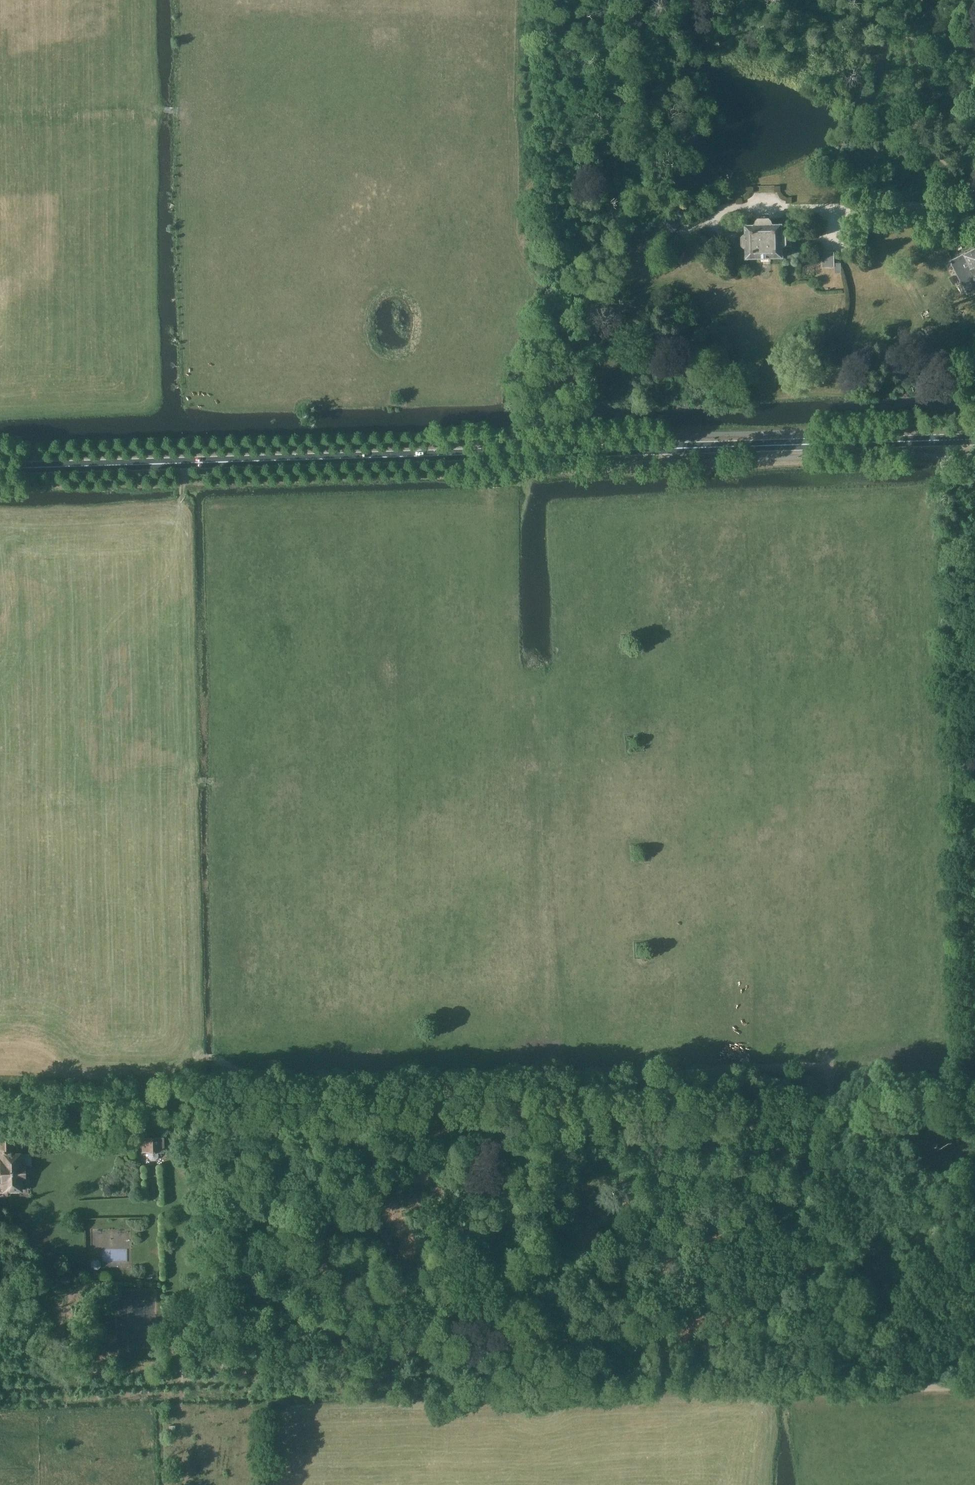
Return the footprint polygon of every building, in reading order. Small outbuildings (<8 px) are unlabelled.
[(672,232),(679,224),(669,215),(661,224),(672,232)] [(766,258),(784,257),(784,247),(792,247),(792,240),(792,234),(784,234),(783,224),(773,224),(773,222),(773,221),(771,219),(770,219),(765,219),(760,219),(759,220),(758,221),(757,222),(757,224),(747,225),(747,234),(745,234),(744,235),(743,236),(743,237),(743,245),(743,246),(744,247),(745,247),(747,247),(747,258),(766,258)] [(952,261),(969,293),(974,290),(974,249),(973,251),(952,261)] [(833,253),(825,253),(826,264),(834,264),(833,253)] [(11,1135),(0,1136),(1,1169),(0,1169),(0,1176),(1,1176),(2,1186),(0,1186),(0,1195),(10,1195),(10,1190),(21,1189),(21,1177),(25,1177),(25,1166),(20,1166),(20,1153),(12,1154),(11,1135)] [(157,1156),(157,1151),(162,1151),(162,1138),(141,1138),(141,1142),(141,1151),(148,1151),(148,1156),(151,1159),(155,1159),(157,1156)] [(821,1381),(830,1381),(830,1373),(820,1373),(821,1381)]
